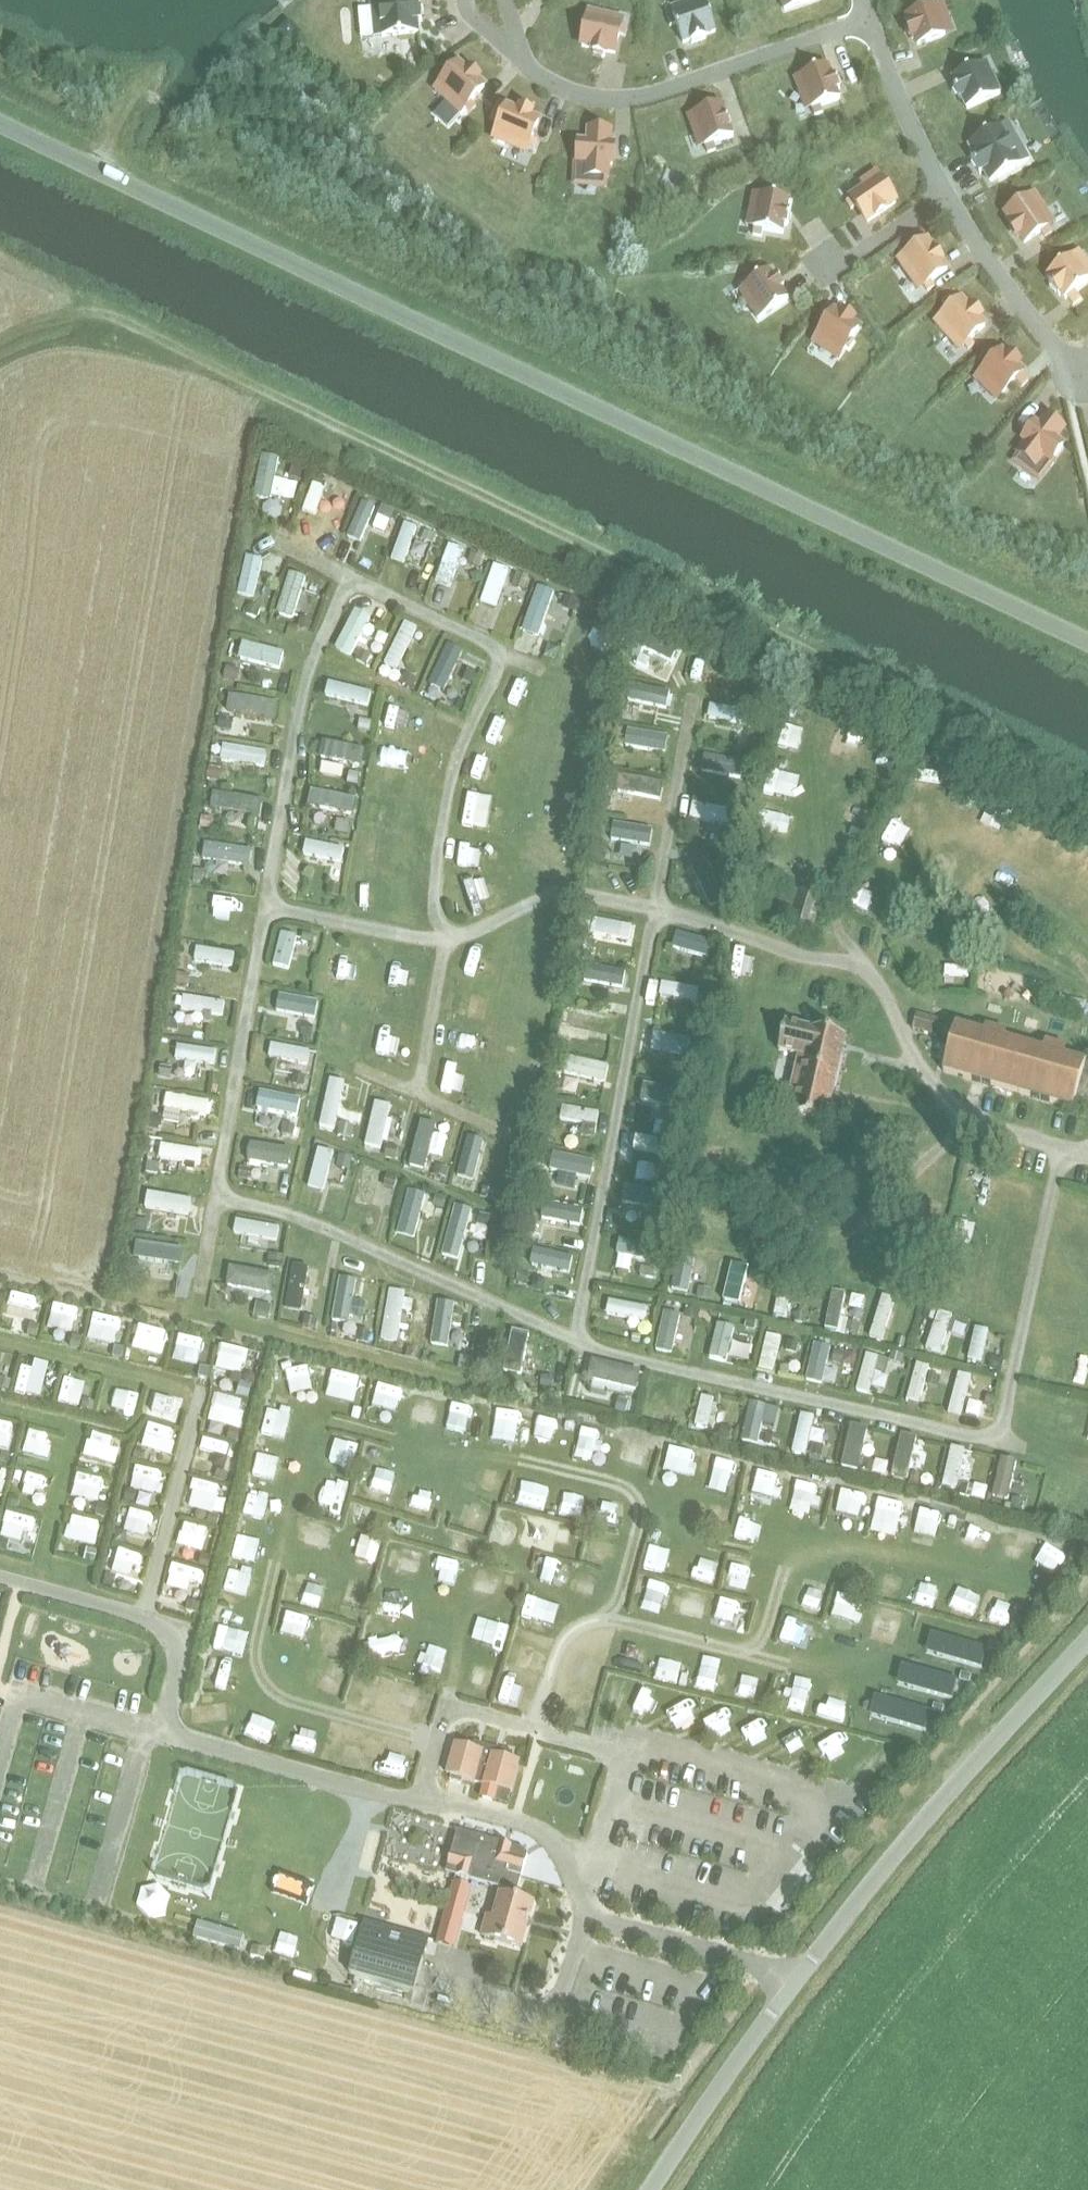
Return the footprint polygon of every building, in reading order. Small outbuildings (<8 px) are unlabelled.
[(370,8),(379,8),(382,38),(418,35),(417,21),(421,21),(420,4),(415,4),(414,0),(370,0),(370,8)] [(703,0),(698,0),(686,4),(689,10),(672,16),(666,19),(669,27),(675,25),(682,44),(691,41),(692,44),(704,40),(703,37),(715,33),(703,0)] [(784,11),(816,0),(780,0),(784,11)] [(914,38),(917,45),(945,35),(937,15),(945,12),(943,6),(935,9),(935,8),(907,19),(909,26),(907,27),(911,39),(914,38)] [(589,12),(581,47),(593,50),(593,53),(605,55),(605,52),(614,54),(618,35),(625,36),(627,28),(620,27),(620,26),(603,22),(605,16),(589,12)] [(971,70),(952,78),(956,87),(953,88),(959,100),(961,99),(967,110),(1000,95),(993,79),(987,82),(980,66),(979,66),(977,60),(969,64),(971,70)] [(470,102),(484,87),(477,81),(479,79),(470,71),(468,73),(458,65),(435,91),(447,102),(451,97),(464,109),(469,113),(475,107),(470,102)] [(832,79),(828,67),(793,79),(799,96),(805,94),(811,110),(812,110),(814,116),(822,113),(820,107),(839,100),(836,91),(839,90),(835,78),(832,79)] [(501,123),(493,142),(509,149),(511,143),(527,149),(533,151),(537,143),(531,141),(539,122),(531,118),(532,115),(520,110),(519,113),(507,108),(497,104),(491,118),(501,123)] [(713,144),(733,137),(721,105),(717,106),(687,117),(692,133),(699,131),(704,147),(705,147),(707,153),(715,151),(713,144)] [(1000,127),(968,145),(975,156),(970,159),(979,174),(983,171),(990,183),(1021,165),(1007,139),(1014,135),(1007,123),(1000,127)] [(597,178),(596,187),(606,187),(607,179),(608,165),(612,166),(613,146),(609,146),(610,132),(602,132),(602,131),(596,131),(589,131),(588,144),(578,144),(577,163),(587,164),(586,177),(597,178)] [(856,206),(867,223),(886,209),(895,203),(875,174),(861,184),(865,189),(850,199),(851,199),(845,203),(850,210),(856,206)] [(786,213),(789,200),(753,194),(750,211),(756,212),(753,229),(752,235),(761,237),(761,235),(762,231),(782,235),(784,226),(787,226),(789,213),(786,213)] [(1044,209),(1034,195),(1005,215),(1012,226),(1010,227),(1016,238),(1019,236),(1024,243),(1041,232),(1044,238),(1051,233),(1048,227),(1038,213),(1044,209)] [(903,259),(898,263),(906,274),(907,276),(911,274),(913,273),(914,274),(923,287),(927,292),(934,287),(930,282),(941,274),(946,270),(927,242),(913,252),(911,249),(901,256),(903,259)] [(1048,278),(1053,284),(1051,286),(1059,297),(1062,295),(1066,301),(1087,284),(1087,279),(1077,266),(1084,261),(1079,255),(1073,260),(1072,259),(1068,262),(1066,260),(1056,268),(1058,270),(1048,278)] [(748,306),(758,321),(788,300),(781,290),(783,288),(776,277),(773,279),(770,274),(768,271),(765,274),(751,283),(748,280),(747,278),(740,283),(744,288),(743,288),(753,303),(748,306)] [(962,301),(935,325),(946,337),(951,333),(962,346),(963,346),(967,351),(974,345),(969,340),(984,327),(978,320),(980,318),(972,309),(970,311),(962,301)] [(818,337),(841,353),(858,328),(852,324),(853,322),(842,314),(841,317),(834,312),(833,314),(825,309),(820,317),(828,322),(818,337)] [(1002,353),(981,375),(1002,394),(1014,382),(1021,388),(1028,381),(1021,375),(1022,373),(1017,368),(1019,366),(1009,356),(1007,358),(1002,353)] [(1018,455),(1013,461),(1021,467),(1026,461),(1035,467),(1043,456),(1050,462),(1062,446),(1055,441),(1063,430),(1057,426),(1057,425),(1052,421),(1052,422),(1046,417),(1038,428),(1035,426),(1023,441),(1026,444),(1018,455)] [(278,460),(261,457),(253,500),(270,503),(278,460)] [(300,481),(302,471),(292,468),(290,479),(300,481)] [(327,485),(313,481),(302,513),(315,518),(327,485)] [(359,544),(374,509),(361,504),(347,539),(359,544)] [(390,524),(395,513),(383,507),(378,518),(390,524)] [(418,530),(405,526),(391,562),(404,567),(418,530)] [(437,537),(424,532),(421,541),(433,546),(437,537)] [(423,591),(440,596),(453,558),(436,552),(423,591)] [(253,601),(262,561),(245,558),(236,598),(253,601)] [(509,572),(495,567),(480,605),(494,610),(509,572)] [(293,621),(305,580),(289,575),(276,617),(293,621)] [(528,579),(517,575),(512,589),(523,593),(528,579)] [(554,596),(539,590),(523,634),(538,640),(554,596)] [(579,603),(566,599),(562,610),(575,615),(579,603)] [(256,621),(260,609),(248,606),(244,617),(256,621)] [(370,622),(354,613),(334,651),(350,660),(370,622)] [(311,621),(301,618),(298,629),(309,632),(311,621)] [(683,641),(644,622),(632,646),(671,665),(683,641)] [(384,685),(406,636),(392,630),(370,679),(384,685)] [(279,671),(283,655),(242,645),(238,661),(279,671)] [(463,654),(448,647),(429,687),(444,694),(463,654)] [(366,668),(371,658),(361,652),(356,662),(366,668)] [(634,656),(624,676),(650,689),(660,669),(634,656)] [(237,684),(240,671),(226,668),(223,681),(237,684)] [(699,668),(695,684),(727,693),(732,677),(699,668)] [(471,687),(477,675),(468,671),(463,683),(471,687)] [(411,690),(416,680),(405,675),(400,685),(411,690)] [(368,708),(371,694),(327,685),(324,698),(368,708)] [(667,710),(670,694),(627,686),(623,702),(667,710)] [(510,722),(519,696),(497,688),(488,715),(510,722)] [(276,721),(279,705),(228,698),(226,714),(276,721)] [(751,714),(711,706),(707,721),(748,729),(751,714)] [(232,733),(234,720),(219,718),(218,731),(232,733)] [(369,735),(371,723),(359,721),(357,733),(369,735)] [(468,748),(479,751),(486,733),(475,729),(468,748)] [(665,756),(667,739),(624,733),(621,750),(665,756)] [(361,769),(364,753),(323,744),(320,761),(361,769)] [(264,769),(266,754),(222,747),(220,763),(264,769)] [(745,764),(705,756),(702,773),(741,781),(745,764)] [(462,762),(456,787),(472,791),(477,766),(462,762)] [(219,784),(221,770),(209,768),(207,782),(219,784)] [(357,787),(358,777),(349,776),(348,786),(357,787)] [(663,803),(665,786),(618,778),(615,796),(663,803)] [(910,795),(929,792),(927,780),(908,783),(910,795)] [(776,806),(776,781),(755,781),(755,806),(776,806)] [(352,818),(355,802),(310,793),(307,809),(352,818)] [(260,819),(262,803),(212,795),(210,812),(260,819)] [(981,803),(971,823),(991,833),(1001,813),(981,803)] [(461,829),(465,807),(452,804),(448,827),(461,829)] [(729,828),(732,812),(694,806),(691,822),(729,828)] [(210,833),(212,821),(201,819),(199,831),(210,833)] [(348,837),(349,825),(337,824),(335,836),(348,837)] [(650,832),(609,825),(606,841),(648,848),(650,832)] [(341,864),(344,851),(306,844),(303,857),(341,864)] [(249,869),(251,852),(204,845),(201,862),(249,869)] [(1087,880),(1087,856),(1084,855),(1074,874),(1087,881),(1087,880)] [(725,904),(703,861),(692,867),(713,910),(725,904)] [(202,886),(204,872),(194,871),(192,884),(202,886)] [(841,899),(859,909),(870,890),(851,880),(841,899)] [(339,899),(340,888),(328,886),(326,898),(339,899)] [(811,937),(822,901),(784,890),(773,926),(811,937)] [(1044,941),(1055,923),(1016,900),(1005,918),(1044,941)] [(215,921),(218,907),(186,901),(183,915),(215,921)] [(628,944),(631,929),(594,923),(591,937),(628,944)] [(713,945),(678,934),(673,949),(708,961),(713,945)] [(317,938),(304,935),(301,944),(315,948),(317,938)] [(288,972),(296,940),(282,936),(273,969),(288,972)] [(231,969),(233,956),(197,950),(195,964),(231,969)] [(621,990),(624,975),(587,967),(584,983),(621,990)] [(187,990),(188,978),(178,976),(176,988),(187,990)] [(701,992),(662,985),(659,1000),(698,1007),(701,992)] [(316,1020),(318,1004),(279,998),(276,1014),(316,1020)] [(223,1019),(225,1005),(183,999),(181,1013),(223,1019)] [(612,1038),(615,1022),(576,1015),(574,1032),(612,1038)] [(941,1040),(940,1045),(949,1048),(941,1074),(1087,1114),(1087,1064),(1063,1058),(1065,1048),(1045,1042),(1042,1052),(1004,1041),(1006,1032),(985,1026),(982,1036),(926,1020),(915,1017),(911,1032),(941,1040)] [(176,1033),(178,1020),(168,1019),(166,1032),(176,1033)] [(826,1123),(845,1037),(784,1023),(778,1052),(798,1056),(790,1091),(796,1093),(791,1115),(826,1123)] [(312,1040),(314,1028),(302,1026),(300,1038),(312,1040)] [(691,1043),(655,1036),(652,1052),(688,1059),(691,1043)] [(306,1066),(309,1053),(270,1047),(268,1059),(306,1066)] [(213,1068),(215,1054),(177,1049),(175,1063),(213,1068)] [(602,1086),(605,1068),(565,1060),(561,1078),(602,1086)] [(171,1079),(173,1069),(161,1066),(158,1077),(171,1079)] [(304,1090),(306,1078),(293,1076),(291,1088),(304,1090)] [(334,1133),(344,1085),(329,1082),(319,1130),(334,1133)] [(686,1095),(644,1088),(640,1106),(683,1113),(686,1095)] [(296,1120),(300,1103),(260,1094),(256,1112),(296,1120)] [(206,1119),(209,1105),(166,1098),(164,1112),(206,1119)] [(380,1152),(390,1108),(375,1105),(365,1149),(380,1152)] [(595,1127),(597,1114),(560,1109),(558,1122),(595,1127)] [(162,1132),(163,1119),(149,1117),(147,1130),(162,1132)] [(425,1173),(435,1128),(419,1124),(409,1169),(425,1173)] [(294,1128),(284,1126),(282,1138),(291,1141),(294,1128)] [(353,1129),(339,1126),(336,1139),(351,1142),(353,1129)] [(473,1186),(485,1145),(468,1140),(457,1181),(473,1186)] [(674,1147),(634,1140),(632,1154),(671,1161),(674,1147)] [(288,1171),(291,1152),(251,1145),(248,1164),(288,1171)] [(398,1149),(387,1146),(384,1159),(395,1162),(398,1149)] [(199,1167),(201,1154),(159,1148),(158,1161),(199,1167)] [(332,1156),(318,1152),(307,1191),(321,1195),(332,1156)] [(592,1182),(595,1163),(550,1155),(547,1174),(592,1182)] [(349,1173),(352,1159),(340,1156),(337,1170),(349,1173)] [(156,1178),(158,1167),(146,1165),(144,1176),(156,1178)] [(448,1172),(436,1169),(433,1179),(445,1182),(448,1172)] [(248,1183),(250,1171),(241,1170),(239,1181),(248,1183)] [(394,1191),(397,1179),(387,1177),(385,1189),(394,1191)] [(670,1195),(625,1187),(622,1207),(667,1214),(670,1195)] [(495,1192),(482,1190),(480,1201),(492,1203),(495,1192)] [(414,1243),(426,1199),(408,1194),(396,1238),(414,1243)] [(445,1206),(447,1197),(437,1194),(434,1203),(445,1206)] [(189,1219),(191,1203),(146,1196),(144,1212),(189,1219)] [(584,1228),(586,1212),(544,1205),(541,1221),(584,1228)] [(471,1214),(454,1209),(441,1260),(458,1265),(471,1214)] [(489,1219),(479,1217),(476,1228),(487,1230),(489,1219)] [(147,1236),(149,1223),(135,1221),(134,1234),(147,1236)] [(276,1247),(279,1229),(239,1222),(236,1240),(276,1247)] [(659,1249),(620,1241),(616,1259),(655,1267),(659,1249)] [(180,1270),(183,1254),(137,1247),(134,1263),(180,1270)] [(567,1277),(570,1259),(533,1252),(529,1270),(567,1277)] [(689,1297),(695,1259),(679,1256),(673,1294),(689,1297)] [(740,1309),(749,1270),(732,1266),(723,1305),(740,1309)] [(300,1316),(308,1270),(293,1268),(286,1314),(300,1316)] [(131,1282),(132,1271),(123,1270),(122,1281),(131,1282)] [(272,1299),(275,1279),(229,1271),(225,1291),(272,1299)] [(348,1327),(356,1283),(340,1281),(332,1324),(348,1327)] [(787,1321),(794,1288),(782,1285),(774,1319),(787,1321)] [(839,1333),(845,1295),(831,1293),(825,1331),(839,1333)] [(397,1346),(405,1297),(389,1294),(381,1344),(397,1346)] [(883,1344),(896,1302),(883,1298),(870,1340),(883,1344)] [(20,1327),(23,1306),(0,1303),(0,1324),(20,1327)] [(648,1311),(609,1303),(606,1317),(645,1325),(648,1311)] [(269,1324),(272,1308),(256,1305),(253,1321),(269,1324)] [(448,1352),(455,1308),(437,1305),(430,1349),(448,1352)] [(61,1338),(64,1315),(40,1311),(36,1335),(61,1338)] [(942,1358),(954,1320),(939,1316),(927,1353),(942,1358)] [(680,1320),(662,1317),(655,1352),(673,1356),(680,1320)] [(316,1333),(318,1322),(304,1319),(302,1330),(316,1333)] [(77,1344),(103,1347),(106,1325),(79,1322),(77,1344)] [(727,1366),(735,1331),(718,1327),(710,1362),(727,1366)] [(367,1348),(370,1334),(360,1332),(357,1346),(367,1348)] [(983,1366),(989,1334),(975,1332),(969,1364),(983,1366)] [(123,1334),(122,1361),(151,1361),(151,1335),(123,1334)] [(522,1381),(529,1338),(512,1335),(504,1378),(522,1381)] [(773,1376),(781,1341),(766,1338),(759,1373),(773,1376)] [(191,1371),(193,1346),(160,1344),(159,1370),(191,1371)] [(823,1389),(831,1351),(815,1347),(806,1385),(823,1389)] [(415,1362),(418,1352),(408,1349),(405,1359),(415,1362)] [(208,1353),(203,1380),(233,1384),(237,1357),(208,1353)] [(869,1397),(878,1360),(866,1357),(856,1394),(869,1397)] [(468,1372),(470,1360),(460,1359),(458,1370),(468,1372)] [(640,1376),(593,1365),(589,1384),(636,1395),(640,1376)] [(893,1410),(909,1414),(919,1376),(903,1371),(893,1410)] [(3,1401),(17,1405),(24,1376),(11,1373),(3,1401)] [(265,1382),(275,1406),(294,1398),(284,1374),(265,1382)] [(972,1381),(959,1378),(948,1418),(962,1422),(972,1381)] [(553,1391),(555,1381),(542,1379),(541,1389),(553,1391)] [(328,1381),(323,1407),(346,1412),(351,1386),(328,1381)] [(67,1413),(69,1388),(49,1387),(48,1412),(67,1413)] [(366,1392),(362,1415),(387,1419),(390,1395),(366,1392)] [(708,1431),(714,1402),(702,1399),(696,1428),(708,1431)] [(196,1430),(226,1438),(235,1409),(204,1400),(196,1430)] [(625,1417),(629,1402),(618,1400),(615,1415),(625,1417)] [(143,1403),(140,1426),(164,1430),(168,1406),(143,1403)] [(402,1428),(427,1426),(425,1403),(400,1405),(402,1428)] [(757,1448),(765,1410),(750,1406),(741,1445),(757,1448)] [(467,1438),(468,1414),(444,1412),(442,1436),(467,1438)] [(481,1440),(504,1444),(508,1418),(485,1415),(481,1440)] [(251,1444),(275,1448),(279,1419),(255,1416),(251,1444)] [(807,1459),(815,1422),(802,1419),(793,1456),(807,1459)] [(731,1444),(734,1431),(722,1428),(719,1441),(731,1444)] [(1079,1428),(1075,1447),(1087,1450),(1087,1429),(1079,1428)] [(868,1432),(852,1429),(842,1471),(857,1475),(868,1432)] [(136,1432),(130,1457),(159,1464),(165,1438),(136,1432)] [(530,1434),(531,1453),(552,1453),(552,1434),(530,1434)] [(778,1451),(780,1440),(766,1437),(764,1448),(778,1451)] [(918,1442),(902,1438),(892,1481),(908,1485),(918,1442)] [(70,1466),(103,1474),(110,1449),(77,1440),(70,1466)] [(588,1461),(591,1447),(575,1444),(572,1458),(588,1461)] [(630,1480),(637,1455),(609,1447),(602,1472),(630,1480)] [(821,1461),(823,1450),(813,1448),(811,1459),(821,1461)] [(190,1449),(189,1463),(222,1466),(223,1451),(190,1449)] [(966,1453),(952,1450),(943,1490),(957,1493),(966,1453)] [(314,1452),(313,1478),(331,1479),(333,1454),(314,1452)] [(678,1485),(684,1463),(658,1455),(651,1478),(678,1485)] [(1008,1505),(1018,1466),(1002,1462),(992,1501),(1008,1505)] [(871,1479),(874,1465),(864,1463),(861,1477),(871,1479)] [(246,1464),(242,1485),(265,1490),(269,1468),(246,1464)] [(688,1498),(709,1501),(714,1467),(693,1464),(688,1498)] [(119,1496),(144,1503),(151,1481),(125,1473),(119,1496)] [(920,1489),(923,1478),(914,1476),(911,1486),(920,1489)] [(6,1500),(10,1481),(0,1479),(0,1498),(6,1500)] [(17,1480),(9,1497),(28,1506),(36,1488),(17,1480)] [(68,1481),(61,1504),(90,1513),(97,1490),(68,1481)] [(372,1513),(383,1491),(367,1483),(356,1505),(372,1513)] [(971,1501),(974,1489),(963,1486),(960,1498),(971,1501)] [(202,1523),(210,1496),(184,1488),(176,1516),(202,1523)] [(800,1516),(804,1492),(780,1488),(776,1512),(800,1516)] [(509,1495),(506,1515),(525,1518),(527,1497),(509,1495)] [(328,1526),(330,1497),(317,1496),(315,1525),(328,1526)] [(259,1523),(260,1499),(239,1497),(238,1521),(259,1523)] [(848,1526),(850,1503),(826,1500),(823,1524),(848,1526)] [(129,1516),(132,1504),(116,1501),(113,1513),(129,1516)] [(1024,1504),(1015,1502),(1012,1514),(1021,1517),(1024,1504)] [(868,1507),(861,1527),(880,1534),(887,1514),(868,1507)] [(610,1538),(614,1516),(596,1513),(593,1535),(610,1538)] [(479,1540),(480,1517),(457,1516),(456,1539),(479,1540)] [(904,1518),(898,1549),(917,1553),(923,1522),(904,1518)] [(117,1519),(115,1540),(139,1543),(141,1522),(117,1519)] [(19,1551),(24,1527),(0,1522),(0,1548),(19,1551)] [(84,1554),(87,1529),(57,1525),(53,1550),(84,1554)] [(166,1556),(194,1560),(198,1537),(170,1532),(166,1556)] [(228,1539),(225,1561),(248,1564),(251,1542),(228,1539)] [(348,1540),(340,1562),(360,1570),(369,1549),(348,1540)] [(658,1574),(664,1547),(649,1545),(644,1571),(658,1574)] [(576,1571),(594,1576),(600,1557),(581,1552),(576,1571)] [(107,1558),(101,1585),(127,1591),(133,1563),(107,1558)] [(687,1560),(686,1580),(707,1581),(709,1561),(687,1560)] [(525,1587),(550,1589),(551,1568),(526,1566),(525,1587)] [(732,1601),(739,1574),(717,1568),(710,1595),(732,1601)] [(186,1602),(190,1578),(160,1573),(156,1598),(186,1602)] [(217,1578),(213,1602),(236,1605),(240,1581),(217,1578)] [(563,1600),(585,1601),(587,1580),(565,1579),(563,1600)] [(654,1616),(661,1594),(641,1588),(634,1610),(654,1616)] [(793,1588),(789,1606),(810,1611),(815,1593),(793,1588)] [(356,1613),(359,1593),(339,1589),(336,1609),(356,1613)] [(283,1607),(305,1607),(305,1593),(282,1593),(283,1607)] [(998,1594),(978,1615),(998,1633),(1018,1612),(998,1594)] [(937,1598),(931,1623),(955,1629),(961,1604),(937,1598)] [(819,1627),(846,1633),(851,1610),(824,1604),(819,1627)] [(675,1605),(675,1622),(697,1622),(697,1605),(675,1605)] [(708,1605),(703,1624),(722,1629),(727,1610),(708,1605)] [(296,1651),(299,1627),(278,1624),(275,1648),(296,1651)] [(785,1627),(778,1646),(798,1653),(805,1634),(785,1627)] [(356,1637),(352,1660),(374,1664),(378,1642),(356,1637)] [(987,1652),(933,1638),(928,1658),(981,1672),(987,1652)] [(1000,1647),(991,1645),(989,1652),(998,1655),(1000,1647)] [(630,1683),(632,1660),(611,1658),(609,1680),(630,1683)] [(427,1689),(433,1667),(412,1662),(406,1683),(427,1689)] [(654,1692),(676,1693),(677,1666),(655,1665),(654,1692)] [(466,1667),(458,1692),(479,1699),(487,1673),(466,1667)] [(958,1683),(905,1669),(900,1689),(953,1703),(958,1683)] [(331,1702),(338,1679),(316,1672),(309,1695),(331,1702)] [(972,1678),(963,1675),(961,1683),(970,1686),(972,1678)] [(796,1722),(798,1697),(780,1695),(777,1720),(796,1722)] [(813,1708),(808,1727),(831,1734),(840,1702),(823,1697),(819,1710),(813,1708)] [(725,1698),(723,1707),(745,1711),(746,1702),(725,1698)] [(931,1716),(877,1702),(872,1721),(925,1736),(931,1716)] [(697,1721),(699,1708),(675,1706),(673,1718),(697,1721)] [(944,1710),(935,1707),(933,1715),(942,1718),(944,1710)] [(705,1735),(725,1738),(728,1717),(708,1714),(705,1735)] [(797,1750),(798,1731),(778,1730),(778,1750),(797,1750)] [(292,1735),(286,1757),(305,1763),(311,1740),(292,1735)] [(454,1745),(446,1775),(482,1784),(478,1798),(494,1803),(497,1789),(510,1792),(519,1763),(511,1761),(513,1754),(474,1743),(472,1750),(454,1745)] [(398,1788),(405,1763),(384,1757),(377,1782),(398,1788)] [(516,1893),(521,1878),(527,1855),(524,1851),(457,1832),(445,1873),(502,1889),(494,1919),(487,1917),(482,1937),(485,1938),(484,1942),(494,1944),(495,1941),(520,1948),(532,1904),(513,1898),(514,1893),(516,1893)] [(447,1904),(441,1924),(459,1929),(465,1909),(447,1904)] [(414,1993),(428,1941),(363,1923),(348,1974),(414,1993)] [(778,1939),(784,1930),(779,1927),(773,1936),(778,1939)] [(187,1951),(232,1959),(235,1943),(189,1936),(187,1951)] [(252,1950),(250,1957),(263,1960),(264,1953),(265,1952),(252,1949),(252,1950)]
